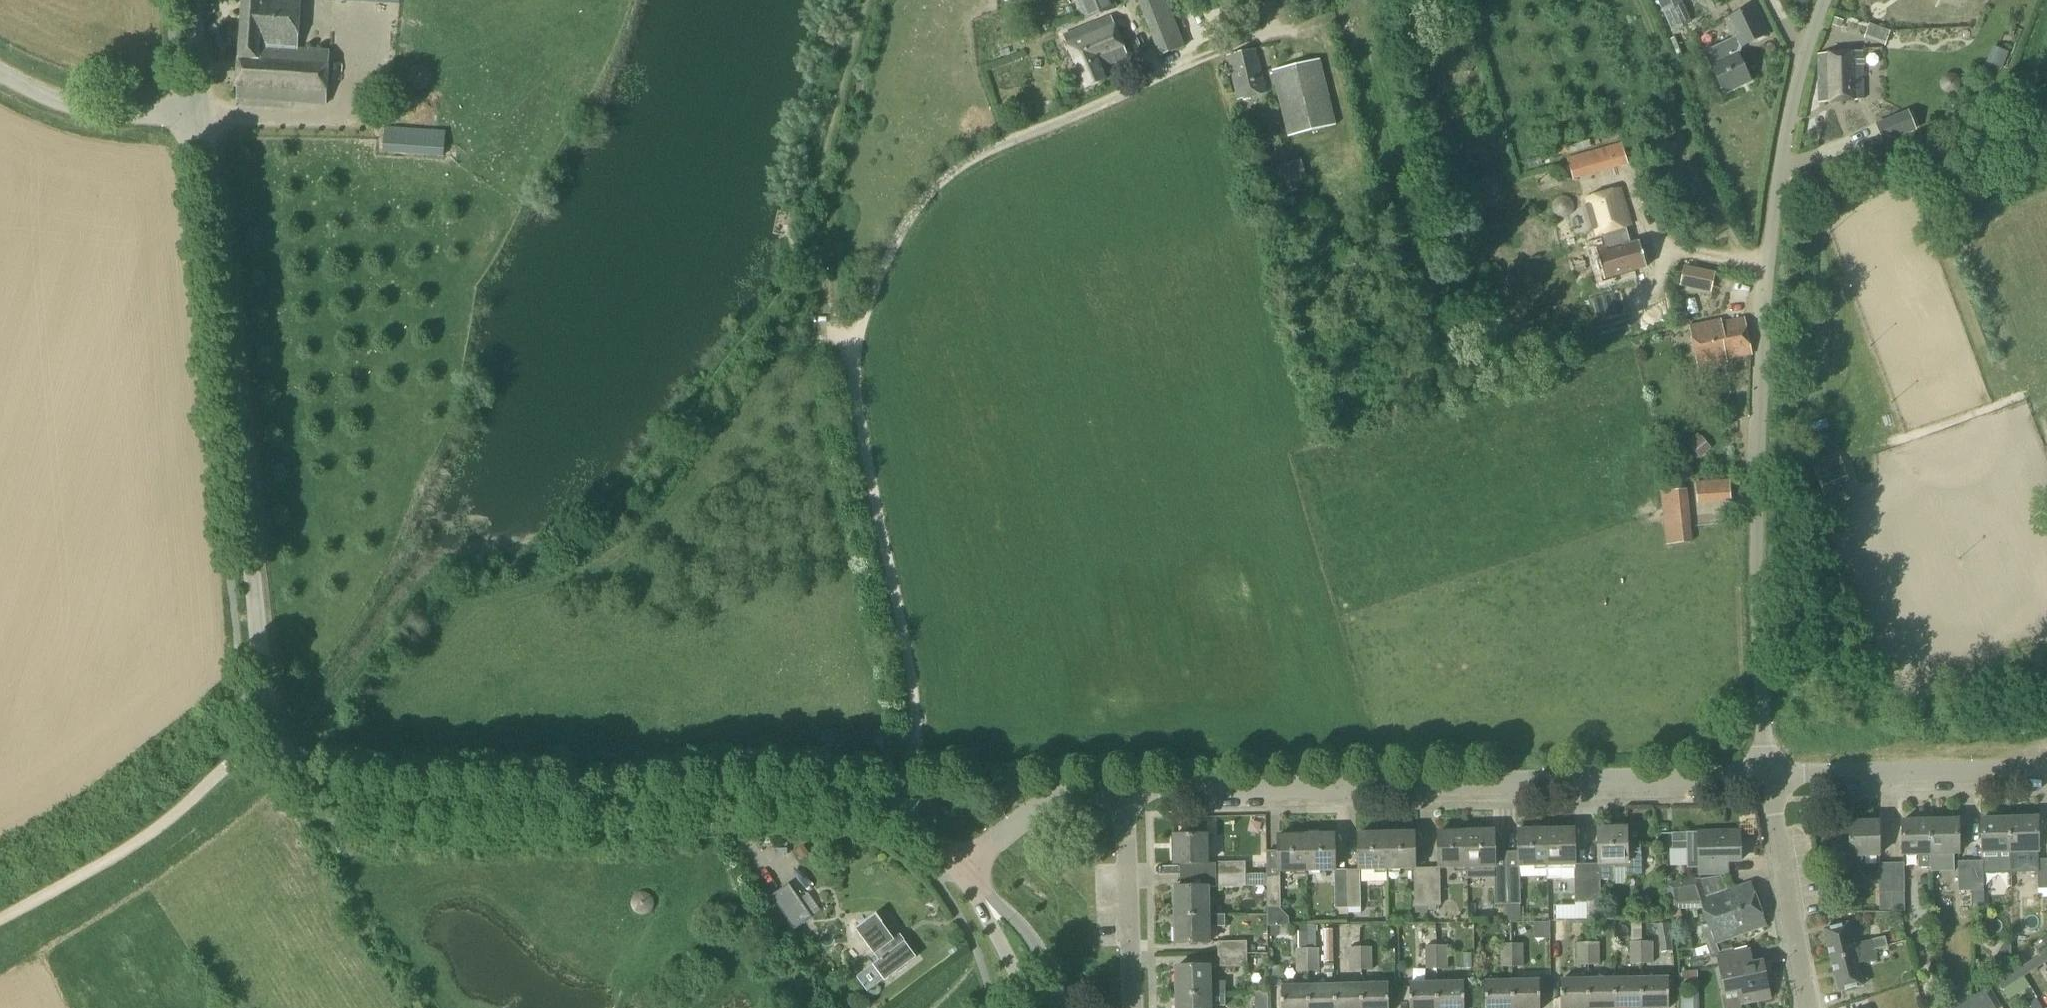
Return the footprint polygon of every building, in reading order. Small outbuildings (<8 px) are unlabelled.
[(330,51),(295,49),(299,0),(241,0),(237,46),(239,46),(236,100),(326,106),(330,51)] [(1117,9),(1113,0),(1075,0),(1084,23),(1117,9)] [(1183,47),(1165,0),(1140,0),(1137,1),(1159,57),(1183,47)] [(1681,0),(1656,0),(1672,33),(1692,23),(1681,0)] [(1724,94),(1750,82),(1735,52),(1736,49),(1767,35),(1754,7),(1724,21),(1733,40),(1704,53),(1724,94)] [(1085,89),(1105,81),(1100,69),(1127,58),(1110,17),(1063,37),(1085,89)] [(1238,100),(1265,93),(1255,50),(1227,57),(1238,100)] [(1819,103),(1864,101),(1861,52),(1817,54),(1819,103)] [(1287,137),(1335,125),(1319,61),(1271,73),(1287,137)] [(1910,110),(1884,120),(1890,137),(1916,126),(1910,110)] [(444,158),(445,130),(384,126),(382,154),(444,158)] [(1286,146),(1284,139),(1260,146),(1267,169),(1252,174),(1260,202),(1297,191),(1295,184),(1306,181),(1300,161),(1298,161),(1294,144),(1286,146)] [(1593,142),(1572,148),(1574,156),(1595,150),(1593,142)] [(1575,180),(1627,165),(1621,144),(1569,159),(1575,180)] [(1620,233),(1619,230),(1629,227),(1625,211),(1639,207),(1633,186),(1586,200),(1597,237),(1605,234),(1606,236),(1604,237),(1606,246),(1594,250),(1603,280),(1633,272),(1621,232),(1620,233)] [(1695,269),(1684,266),(1679,286),(1691,289),(1695,269)] [(1751,355),(1743,318),(1721,323),(1720,320),(1689,327),(1698,369),(1726,363),(1726,361),(1751,355)] [(1701,437),(1689,446),(1699,458),(1710,449),(1701,437)] [(1824,497),(1850,486),(1837,453),(1810,463),(1824,497)] [(1653,486),(1664,483),(1661,467),(1649,470),(1653,486)] [(1697,502),(1729,500),(1728,481),(1696,483),(1697,502)] [(1665,546),(1691,543),(1686,489),(1659,492),(1665,546)] [(2010,819),(2011,853),(2038,852),(2038,818),(2010,819)] [(1982,854),(2011,853),(2010,819),(1981,820),(1982,854)] [(1931,867),(1930,868),(1930,872),(1953,872),(1952,854),(1959,854),(1958,820),(1930,821),(1931,867)] [(1918,868),(1930,868),(1931,867),(1930,821),(1902,821),(1903,855),(1918,855),(1918,868)] [(1835,862),(1852,862),(1852,856),(1879,856),(1878,822),(1850,822),(1850,830),(1835,831),(1835,862)] [(1207,835),(1206,823),(1187,824),(1187,836),(1174,836),(1174,865),(1208,864),(1207,835)] [(1599,872),(1588,872),(1588,874),(1588,903),(1601,903),(1600,880),(1611,880),(1611,868),(1626,868),(1626,875),(1641,874),(1640,846),(1627,847),(1626,828),(1598,828),(1599,872)] [(1518,867),(1547,866),(1546,829),(1517,830),(1518,867)] [(1574,829),(1546,829),(1547,866),(1548,881),(1574,880),(1574,903),(1588,903),(1588,874),(1588,872),(1575,872),(1574,829)] [(1466,831),(1467,867),(1495,867),(1494,830),(1466,831)] [(1439,868),(1467,867),(1466,831),(1438,832),(1439,868)] [(1722,874),(1722,862),(1740,861),(1739,831),(1686,832),(1687,868),(1699,868),(1699,875),(1722,874)] [(1359,870),(1387,869),(1386,833),(1358,834),(1359,870)] [(1386,833),(1387,869),(1415,868),(1414,833),(1386,833)] [(1306,835),(1307,871),(1335,870),(1334,834),(1306,835)] [(1278,871),(1307,871),(1306,835),(1278,835),(1278,871)] [(2037,860),(2037,889),(2046,889),(2046,859),(2037,860)] [(1982,861),(1970,862),(1971,891),(1983,891),(1983,861),(1982,861)] [(1215,875),(1245,874),(1245,862),(1215,863),(1215,875)] [(1970,862),(1958,862),(1958,891),(1971,891),(1970,862)] [(1891,863),(1878,864),(1879,893),(1891,893),(1891,863)] [(1904,863),(1891,863),(1891,893),(1904,893),(1904,863)] [(1245,874),(1215,875),(1215,888),(1245,888),(1245,874)] [(1507,874),(1494,874),(1495,905),(1508,905),(1507,874)] [(1518,874),(1507,874),(1508,905),(1520,905),(1519,874),(1518,874)] [(1427,875),(1414,876),(1415,907),(1427,907),(1427,875)] [(1439,875),(1427,875),(1427,907),(1440,906),(1439,875)] [(1358,877),(1347,878),(1347,909),(1360,908),(1360,877),(1358,877)] [(1347,878),(1334,878),(1335,909),(1347,909),(1347,878)] [(1267,927),(1269,927),(1289,926),(1289,918),(1280,910),(1279,879),(1266,880),(1267,927)] [(1718,953),(1715,943),(1766,925),(1751,883),(1701,901),(1699,879),(1685,880),(1685,881),(1666,884),(1665,884),(1668,907),(1702,906),(1710,927),(1700,931),(1708,955),(1718,953)] [(794,930),(811,918),(789,885),(771,897),(794,930)] [(1175,916),(1209,915),(1209,887),(1175,888),(1175,916)] [(1209,915),(1175,916),(1176,943),(1210,943),(1209,915)] [(893,940),(875,916),(856,930),(879,961),(872,966),(884,981),(916,957),(899,936),(893,940)] [(1551,941),(1570,941),(1570,924),(1551,924),(1551,941)] [(1660,953),(1672,951),(1668,924),(1656,924),(1660,953)] [(1832,960),(1874,950),(1886,947),(1884,937),(1872,940),(1853,945),(1848,924),(1824,929),(1832,960)] [(1315,949),(1314,925),(1298,925),(1299,932),(1298,932),(1298,949),(1295,949),(1296,972),(1319,972),(1318,948),(1315,949)] [(1323,962),(1332,962),(1332,930),(1323,930),(1323,962)] [(1426,941),(1443,941),(1443,930),(1426,930),(1426,941)] [(1247,942),(1217,943),(1217,955),(1247,954),(1247,942)] [(1640,942),(1629,943),(1629,965),(1641,965),(1640,942)] [(1640,942),(1641,965),(1653,964),(1652,942),(1640,942)] [(1500,968),(1512,967),(1512,943),(1499,944),(1500,968)] [(1512,943),(1512,967),(1523,967),(1522,943),(1512,943)] [(1576,965),(1588,965),(1587,943),(1576,943),(1576,965)] [(1587,943),(1588,965),(1599,965),(1599,943),(1587,943)] [(1425,970),(1437,970),(1437,946),(1424,946),(1425,970)] [(1437,946),(1437,970),(1447,970),(1447,946),(1437,946)] [(1349,972),(1371,971),(1371,948),(1348,948),(1349,972)] [(1874,950),(1832,960),(1839,991),(1863,986),(1857,964),(1877,960),(1874,950)] [(1718,953),(1708,955),(1703,957),(1704,962),(1718,959),(1725,995),(1738,992),(1740,1004),(1770,998),(1762,961),(1746,964),(1743,952),(1724,956),(1723,952),(1718,953)] [(2046,962),(2046,953),(2046,952),(2022,967),(2027,974),(2046,962)] [(1247,954),(1217,955),(1217,968),(1247,967),(1247,954)] [(1332,974),(1333,964),(1324,964),(1324,973),(1332,974)] [(2023,977),(2027,974),(2022,967),(1998,982),(2008,999),(2029,986),(2023,977)] [(1211,994),(1211,995),(1225,995),(1224,982),(1210,983),(1210,968),(1176,968),(1176,995),(1211,994)] [(1643,1007),(1669,1007),(1668,978),(1641,979),(1643,1007)] [(1615,979),(1588,980),(1589,1007),(1616,1007),(1615,979)] [(1641,979),(1615,979),(1616,1007),(1643,1007),(1641,979)] [(1588,980),(1561,981),(1562,1007),(1589,1007),(1588,980)] [(1513,1007),(1540,1007),(1540,981),(1513,982),(1513,1007)] [(1438,1007),(1465,1007),(1465,982),(1438,983),(1438,1007)] [(1513,982),(1486,982),(1486,1007),(1513,1007),(1513,982)] [(1438,983),(1411,983),(1411,1007),(1438,1007),(1438,983)] [(1362,984),(1335,985),(1336,1007),(1362,1007),(1362,984)] [(1362,1007),(1389,1007),(1388,984),(1362,984),(1362,1007)] [(1335,985),(1308,986),(1309,1007),(1336,1007),(1335,985)] [(1308,986),(1281,986),(1282,1007),(1309,1007),(1308,986)] [(1983,991),(1973,997),(1979,1007),(1993,1007),(1983,991)] [(1254,992),(1255,1007),(1268,1007),(1267,992),(1254,992)] [(1211,995),(1211,994),(1176,995),(1177,1007),(1211,1007),(1211,995)] [(1973,997),(1962,1004),(1965,1007),(1979,1007),(1973,997)] [(2036,999),(2027,1005),(2029,1007),(2041,1007),(2036,999)]
